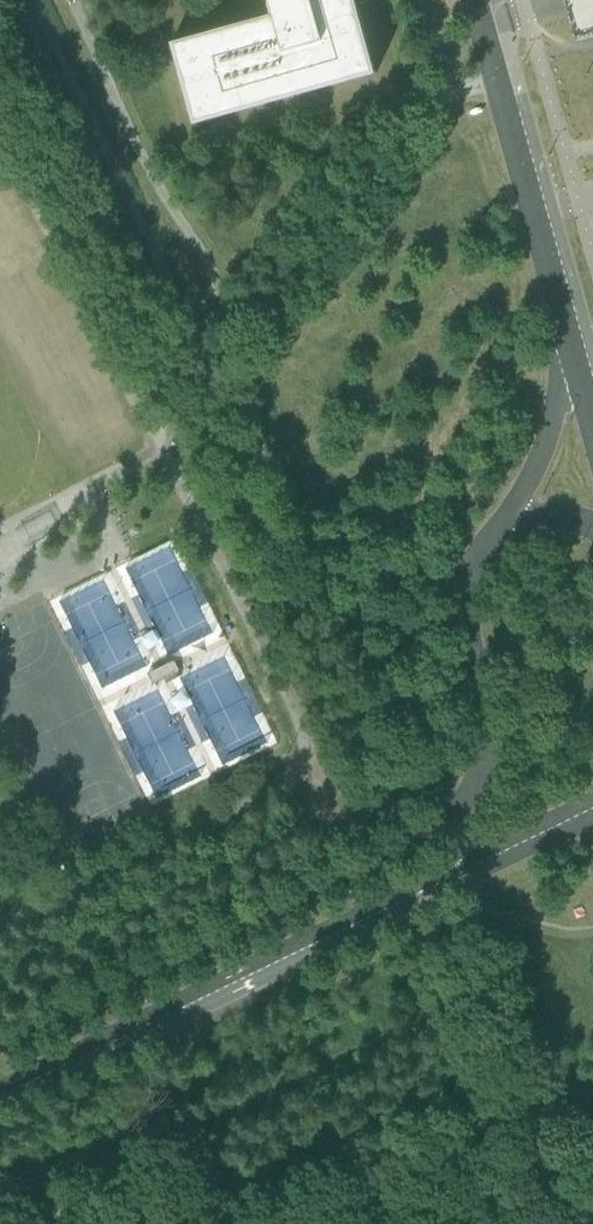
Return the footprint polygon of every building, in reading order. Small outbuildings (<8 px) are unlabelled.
[(376,73),(358,7),(356,8),(354,0),(270,0),(274,13),(172,42),(194,124),(376,73)] [(576,40),(592,35),(592,0),(565,0),(576,40)]
